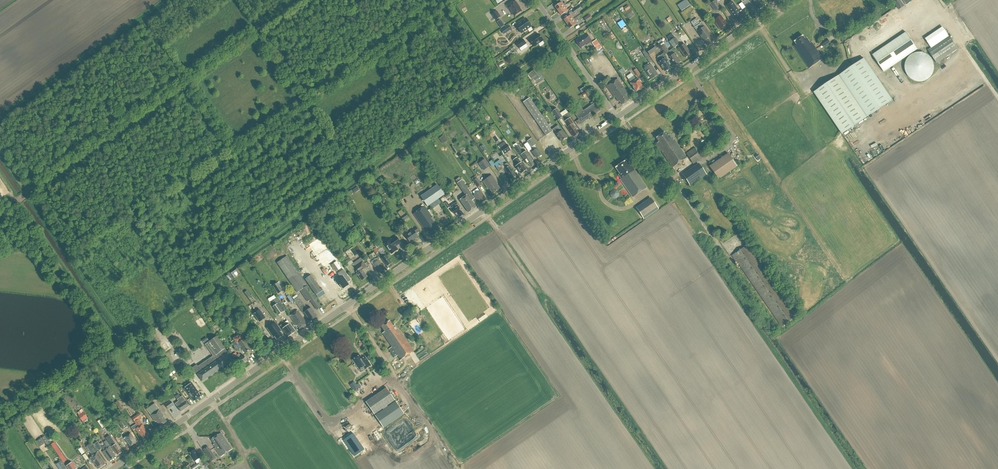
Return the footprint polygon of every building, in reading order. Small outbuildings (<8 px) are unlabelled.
[(715,0),(710,4),(715,11),(720,8),(715,0)] [(760,10),(766,6),(762,1),(762,0),(753,0),(760,10)] [(894,2),(899,10),(904,7),(900,0),(898,0),(894,2)] [(513,4),(511,1),(506,5),(508,8),(509,7),(515,16),(521,11),(518,6),(518,5),(516,2),(513,4)] [(555,7),(558,11),(565,6),(561,2),(555,7)] [(732,4),(727,8),(735,19),(737,18),(741,23),(749,17),(743,9),(738,13),(732,4)] [(565,6),(558,11),(561,16),(568,11),(565,6)] [(492,14),(496,20),(501,17),(497,11),(492,14)] [(564,20),(567,24),(574,19),(570,15),(564,20)] [(714,24),(716,23),(720,30),(727,25),(721,16),(712,22),(714,24)] [(705,41),(708,46),(714,41),(712,38),(713,38),(702,22),(700,23),(697,18),(691,22),(704,42),(705,41)] [(522,20),(515,25),(521,33),(527,29),(529,32),(533,30),(531,27),(531,26),(530,26),(531,24),(530,23),(528,23),(526,19),(523,21),(522,20)] [(574,19),(567,24),(570,29),(577,24),(574,19)] [(622,20),(617,24),(621,30),(627,26),(622,20)] [(501,31),(504,34),(511,29),(509,26),(501,31)] [(927,41),(932,48),(929,51),(937,63),(958,49),(945,29),(927,41)] [(872,55),(884,72),(917,49),(906,32),(872,55)] [(579,45),(580,48),(585,44),(586,45),(592,41),(586,33),(581,36),(582,37),(576,41),(577,43),(577,44),(578,46),(579,46),(579,45)] [(857,43),(864,39),(861,33),(856,36),(858,40),(856,41),(857,43)] [(532,37),(529,39),(534,47),(538,44),(540,46),(544,44),(542,41),(543,41),(539,34),(533,38),(532,37)] [(794,47),(809,69),(819,62),(819,64),(821,63),(820,61),(823,59),(813,43),(811,44),(808,39),(806,40),(804,36),(795,42),(797,45),(794,47)] [(679,43),(674,37),(668,41),(672,47),(679,43)] [(526,44),(522,39),(516,44),(519,49),(526,44)] [(591,43),(596,51),(601,47),(595,39),(591,43)] [(657,50),(653,44),(645,50),(649,55),(657,50)] [(680,50),(685,58),(691,54),(685,44),(677,49),(679,52),(680,50)] [(672,49),(669,52),(671,55),(670,57),(676,65),(681,62),(672,49)] [(663,60),(659,63),(665,72),(672,67),(666,58),(667,58),(664,53),(660,56),(663,60)] [(905,65),(905,69),(905,71),(906,73),(907,75),(908,77),(909,78),(912,80),(914,81),(917,82),(918,82),(920,82),(922,82),(924,81),(926,80),(928,79),(929,78),(931,77),(931,76),(933,73),(933,72),(934,70),(934,68),(934,67),(934,64),(933,62),(931,59),(929,57),(927,55),(924,54),(922,53),(920,53),(918,53),(917,53),(914,54),(912,55),(910,56),(909,57),(908,58),(907,60),(906,62),(905,65)] [(839,75),(867,117),(892,100),(864,58),(839,75)] [(645,69),(652,79),(658,75),(651,65),(645,69)] [(534,71),(528,75),(532,81),(534,80),(535,82),(539,79),(542,76),(537,68),(533,70),(534,71)] [(867,117),(838,76),(813,93),(841,134),(867,117)] [(631,84),(636,92),(639,90),(640,90),(643,88),(640,82),(638,79),(636,80),(634,77),(629,80),(631,83),(631,84)] [(615,97),(619,102),(620,101),(622,105),(630,100),(626,95),(628,94),(618,79),(607,86),(614,97),(615,97)] [(556,134),(561,141),(567,138),(562,130),(562,131),(558,125),(551,130),(529,98),(523,102),(546,136),(554,130),(557,134),(556,134)] [(573,111),(582,124),(600,110),(595,103),(583,111),(580,107),(573,111)] [(552,112),(558,120),(562,117),(557,109),(552,112)] [(575,136),(575,137),(576,136),(578,135),(577,134),(578,134),(576,130),(574,127),(572,125),(573,124),(569,119),(571,117),(568,113),(564,116),(567,120),(565,122),(568,127),(567,127),(568,128),(568,129),(568,130),(569,130),(574,137),(575,136)] [(656,144),(673,168),(687,158),(674,139),(673,140),(669,135),(668,136),(665,131),(656,137),(659,142),(656,144)] [(447,141),(443,136),(438,139),(442,144),(447,141)] [(526,141),(531,148),(536,144),(531,138),(526,141)] [(511,151),(505,142),(498,147),(504,155),(511,151)] [(514,148),(519,155),(523,152),(518,146),(514,148)] [(532,152),(537,159),(542,155),(537,149),(534,146),(532,147),(534,151),(532,152)] [(694,148),(686,154),(693,164),(702,158),(694,148)] [(529,164),(531,168),(531,167),(532,168),(534,166),(534,165),(535,165),(532,162),(533,161),(530,156),(530,157),(526,151),(523,153),(523,155),(526,159),(524,160),(528,165),(529,164)] [(728,153),(710,167),(719,180),(737,166),(728,153)] [(516,166),(521,174),(523,172),(524,173),(526,171),(525,171),(526,170),(521,162),(521,163),(517,157),(513,160),(517,165),(516,166)] [(490,166),(485,159),(479,163),(484,171),(490,166)] [(622,179),(620,180),(633,197),(647,187),(629,162),(627,164),(625,161),(615,168),(620,174),(619,175),(622,179)] [(512,179),(513,180),(515,178),(515,177),(516,176),(513,173),(514,173),(511,169),(509,167),(507,163),(504,165),(502,164),(499,166),(496,168),(499,172),(505,168),(506,169),(505,170),(511,179),(512,179)] [(492,175),(483,181),(488,189),(489,188),(493,194),(500,189),(496,183),(497,183),(492,175)] [(468,213),(476,208),(471,201),(474,199),(459,177),(455,180),(465,195),(459,199),(468,213)] [(477,178),(473,181),(478,188),(481,185),(477,178)] [(419,194),(427,206),(444,195),(436,183),(419,194)] [(473,195),(479,203),(480,202),(481,203),(485,200),(484,199),(485,198),(480,191),(473,195)] [(658,209),(651,198),(636,208),(644,219),(658,209)] [(449,207),(451,211),(452,211),(454,215),(455,214),(457,217),(458,216),(459,217),(461,217),(463,216),(463,215),(463,214),(458,207),(459,206),(456,202),(449,207)] [(424,206),(413,214),(426,233),(428,231),(432,236),(439,231),(435,226),(436,226),(433,222),(434,221),(424,206)] [(405,235),(410,242),(418,237),(416,233),(419,231),(415,226),(409,230),(410,231),(405,235)] [(397,250),(395,246),(400,243),(396,237),(391,240),(390,239),(384,244),(391,254),(397,250)] [(736,261),(781,326),(795,316),(747,245),(732,256),(735,261),(736,261)] [(329,250),(324,253),(320,256),(326,265),(330,263),(336,259),(329,250)] [(385,263),(387,266),(391,263),(389,261),(390,261),(386,255),(384,252),(381,254),(383,257),(382,258),(385,264),(385,263)] [(310,300),(317,310),(321,307),(287,256),(277,262),(297,293),(300,291),(308,302),(310,300)] [(384,268),(379,260),(373,264),(375,269),(377,268),(380,273),(384,270),(383,269),(384,268)] [(357,274),(362,281),(367,277),(362,270),(367,267),(362,261),(355,266),(358,270),(356,272),(357,273),(357,274)] [(341,277),(336,281),(339,285),(340,284),(344,289),(350,284),(346,279),(349,276),(344,270),(339,274),(341,277)] [(305,279),(316,295),(322,291),(311,275),(305,279)] [(273,286),(278,294),(283,290),(278,282),(273,286)] [(322,291),(316,295),(318,298),(325,294),(322,288),(320,289),(322,291)] [(273,307),(278,315),(286,310),(280,302),(277,297),(273,299),(276,304),(273,307)] [(299,297),(294,300),(303,313),(304,313),(310,321),(317,317),(311,308),(308,310),(299,297)] [(260,310),(253,314),(259,322),(265,318),(260,310)] [(297,325),(300,329),(307,324),(298,310),(289,316),(296,326),(297,325)] [(395,324),(393,326),(389,320),(381,326),(385,331),(382,333),(392,347),(389,349),(394,357),(396,356),(399,361),(401,359),(401,360),(414,351),(399,329),(398,329),(395,324)] [(287,321),(280,326),(288,337),(295,332),(290,324),(289,324),(287,321)] [(281,331),(275,323),(267,328),(270,332),(271,332),(272,334),(272,335),(274,338),(275,337),(277,340),(283,336),(281,333),(280,331),(281,331)] [(237,351),(242,348),(246,354),(251,350),(240,334),(233,339),(234,339),(231,341),(233,344),(232,344),(237,351)] [(196,372),(202,381),(233,360),(216,337),(205,344),(213,356),(198,366),(197,365),(192,368),(195,373),(196,372)] [(236,356),(238,359),(237,360),(241,365),(247,360),(244,355),(241,357),(239,354),(236,356)] [(363,360),(360,355),(352,360),(355,364),(354,365),(356,368),(357,367),(359,370),(363,367),(365,369),(371,366),(366,358),(365,359),(363,360)] [(198,393),(199,392),(192,383),(184,389),(191,398),(191,397),(194,402),(201,397),(198,393)] [(386,388),(366,402),(383,428),(404,414),(386,388)] [(189,406),(182,396),(177,399),(179,401),(175,403),(181,412),(189,406)] [(170,401),(165,405),(168,409),(174,406),(170,401)] [(160,426),(167,421),(163,417),(164,416),(159,409),(155,403),(147,409),(156,422),(156,421),(160,426)] [(141,422),(141,421),(139,418),(143,416),(140,412),(133,417),(136,421),(135,422),(136,424),(131,427),(134,430),(136,429),(139,434),(140,433),(143,438),(149,434),(141,422)] [(118,421),(123,429),(127,426),(122,418),(118,421)] [(124,438),(131,447),(137,442),(131,433),(124,438)] [(211,439),(214,444),(213,445),(215,447),(215,448),(221,457),(232,449),(221,433),(211,439)] [(112,447),(118,455),(121,452),(116,444),(115,445),(113,442),(114,442),(109,436),(106,438),(110,444),(112,447)] [(44,437),(36,443),(39,448),(48,442),(44,437)] [(99,468),(105,464),(104,463),(105,463),(91,443),(87,446),(93,456),(90,458),(94,465),(95,464),(99,468)] [(102,452),(109,462),(116,457),(113,452),(114,452),(110,447),(108,448),(102,452)] [(203,449),(210,460),(215,458),(207,447),(203,449)] [(190,455),(194,462),(201,457),(196,451),(195,451),(194,450),(190,453),(191,454),(190,455)]
